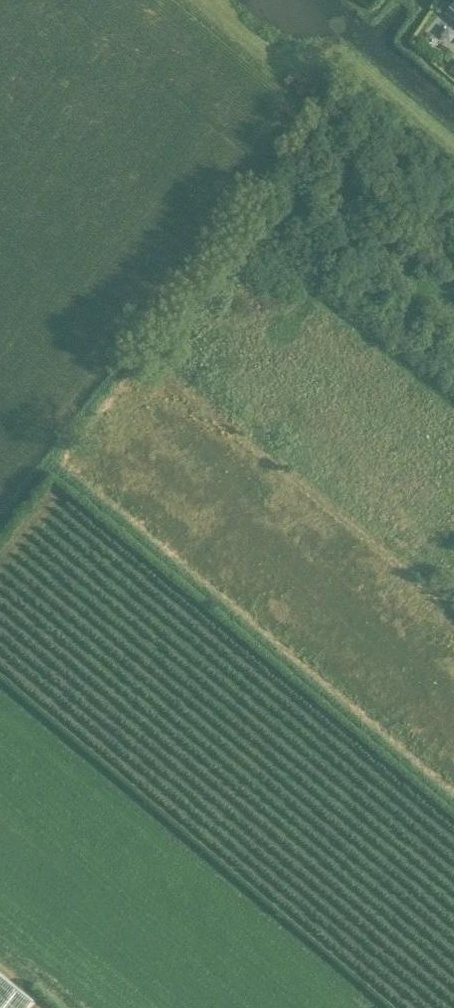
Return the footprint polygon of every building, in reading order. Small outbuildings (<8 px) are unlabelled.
[(32,1001),(0,975),(0,1007),(27,1007),(32,1001)]
